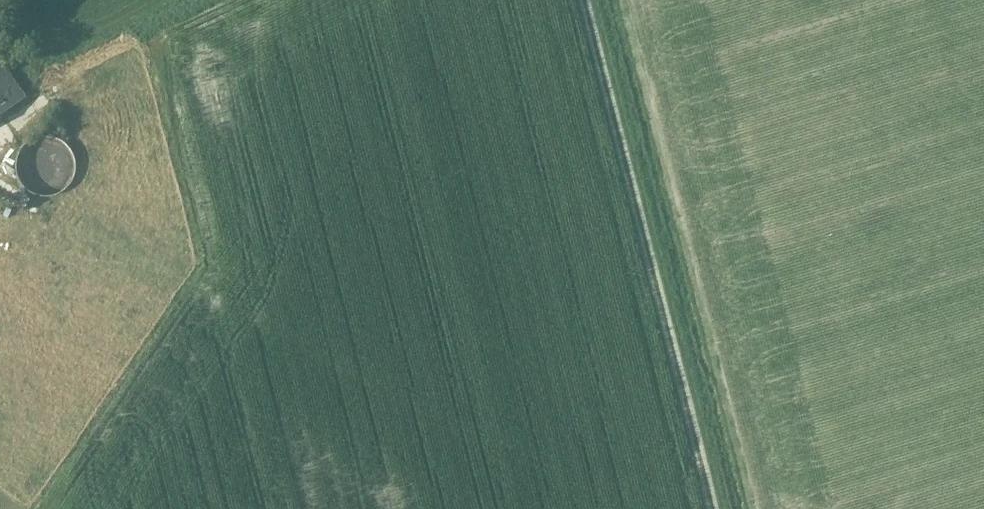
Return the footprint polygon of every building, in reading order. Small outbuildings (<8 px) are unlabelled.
[(26,96),(0,59),(0,115),(26,96)] [(69,147),(66,143),(62,140),(58,137),(53,136),(48,135),(43,135),(38,136),(33,137),(29,140),(25,143),(21,147),(19,151),(17,155),(15,160),(15,165),(15,170),(16,175),(18,179),(21,183),(24,187),(28,190),(32,193),(36,194),(41,195),(46,196),(51,195),(56,194),(61,191),(65,188),(69,185),(72,180),(74,176),(75,171),(76,165),(75,160),(74,155),(72,151),(69,147)]
